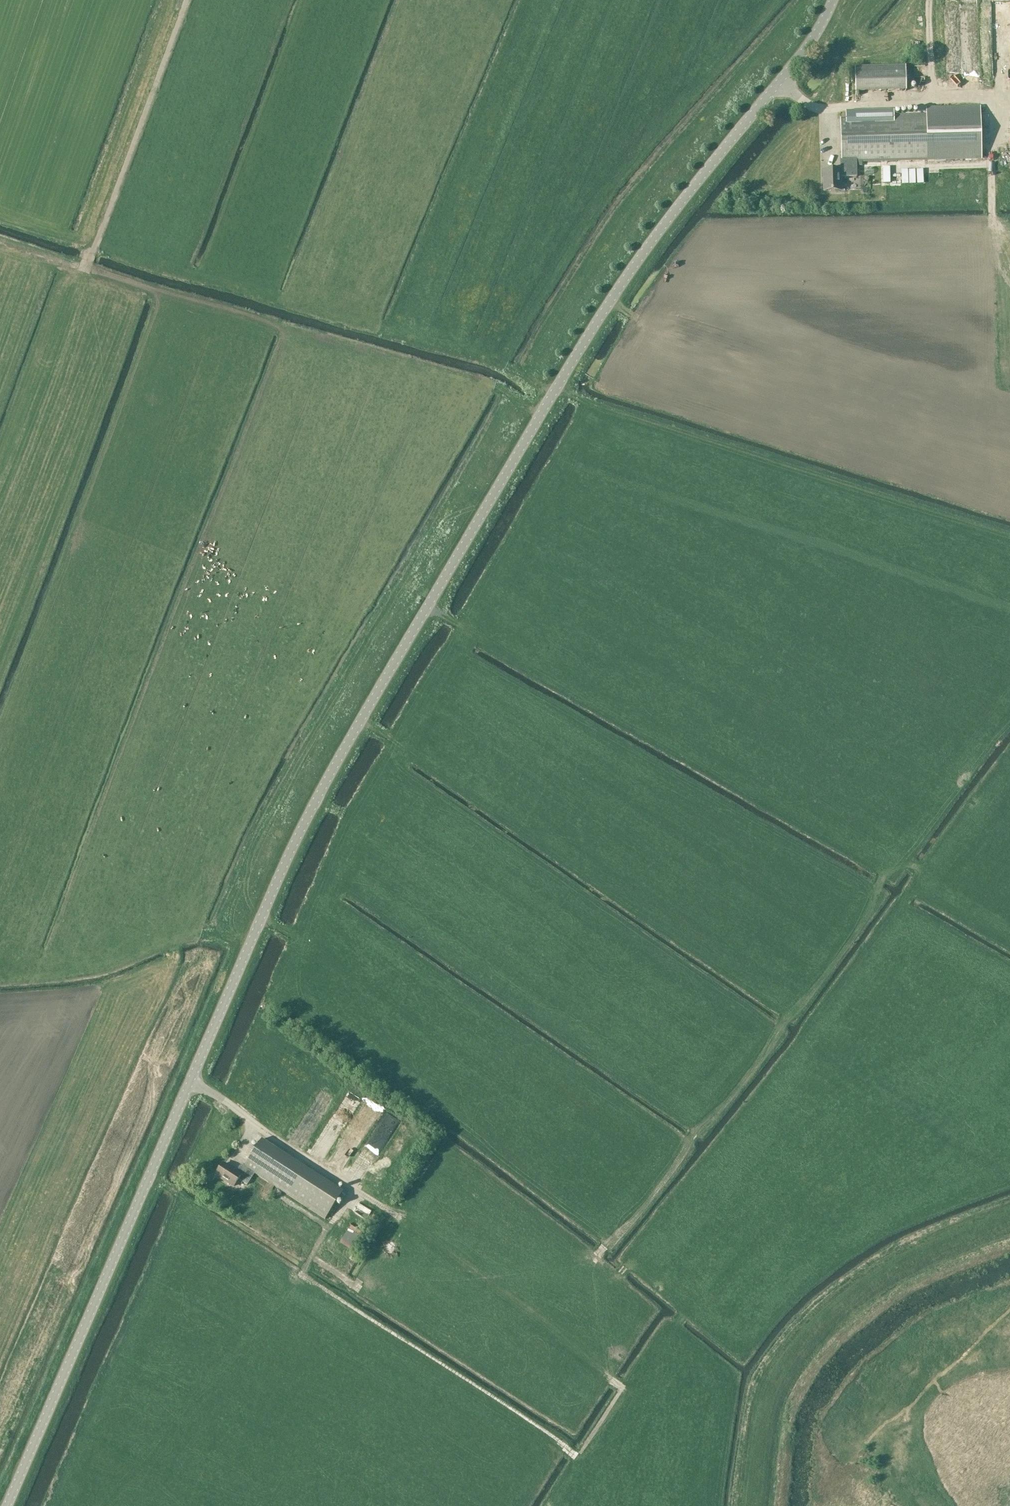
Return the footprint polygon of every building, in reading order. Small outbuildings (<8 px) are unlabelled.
[(966,12),(967,27),(985,26),(984,11),(966,12)] [(906,91),(905,66),(855,68),(856,92),(906,91)] [(926,110),(926,117),(868,118),(867,111),(858,111),(858,118),(840,119),(842,161),(842,170),(823,170),(824,191),(841,191),(840,177),(857,177),(856,161),(981,158),(980,108),(926,110)] [(336,1109),(342,1115),(350,1108),(344,1102),(336,1109)] [(377,1121),(352,1171),(365,1177),(390,1127),(377,1121)] [(356,1129),(342,1147),(349,1153),(363,1134),(356,1129)] [(343,1192),(262,1140),(244,1167),(241,1165),(237,1172),(224,1164),(216,1176),(233,1187),(238,1179),(247,1185),(255,1174),(325,1219),(343,1192)] [(370,1175),(365,1187),(371,1189),(376,1178),(370,1175)] [(425,1176),(420,1183),(426,1188),(431,1181),(425,1176)] [(415,1192),(403,1210),(409,1214),(421,1197),(415,1192)] [(326,1233),(323,1243),(331,1245),(335,1235),(326,1233)] [(339,1241),(347,1245),(349,1241),(341,1236),(339,1241)]
